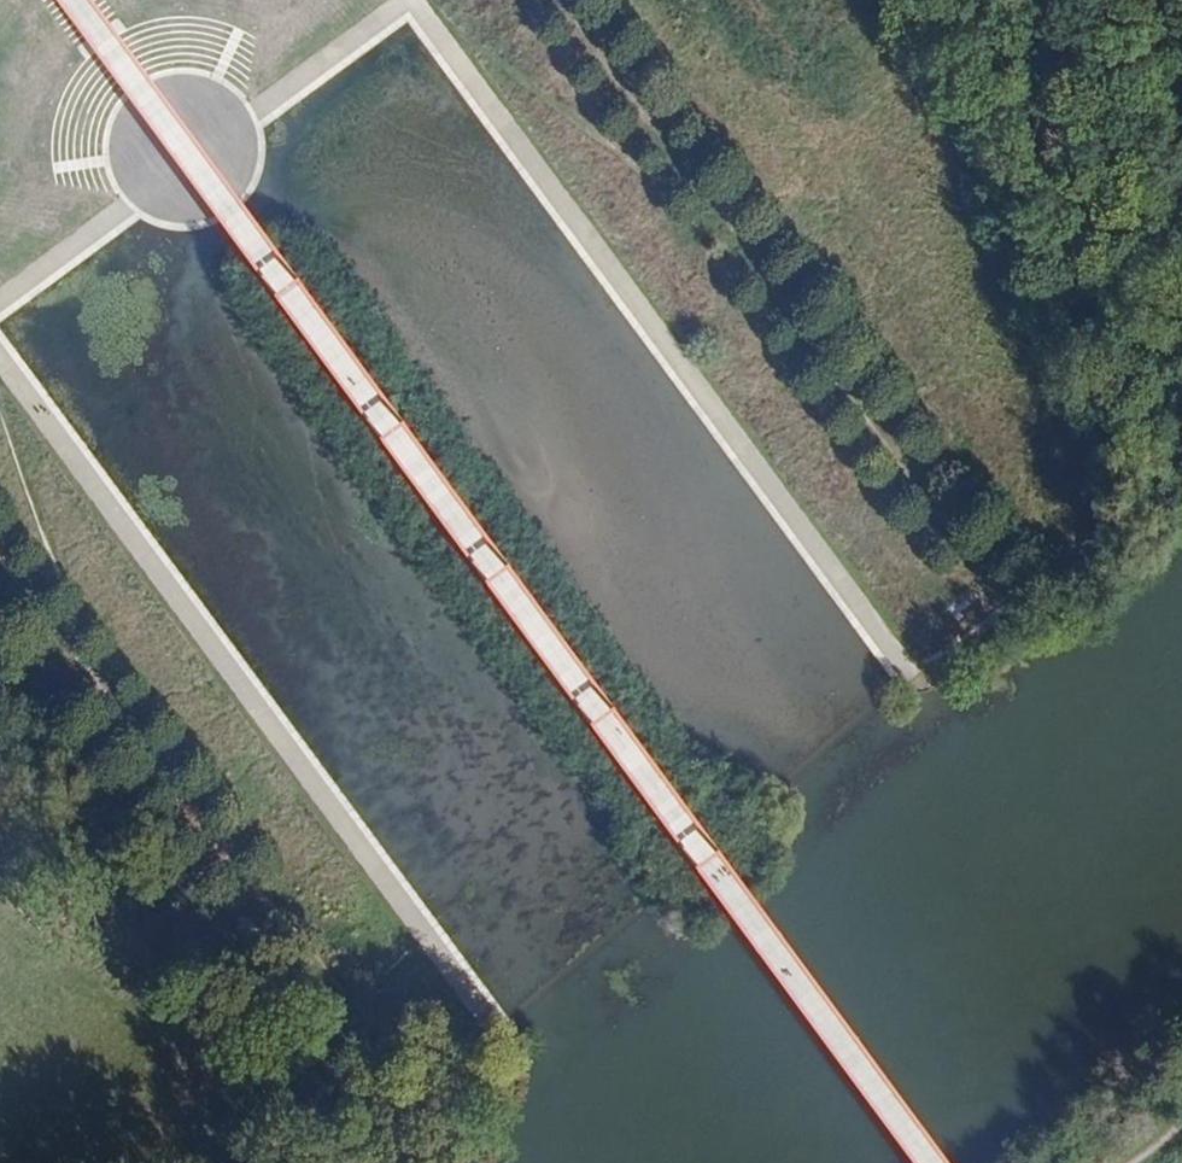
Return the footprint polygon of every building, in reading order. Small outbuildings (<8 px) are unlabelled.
[(77,48),(96,35),(70,0),(47,0),(44,3),(77,48)] [(100,31),(118,18),(105,0),(77,0),(100,31)] [(241,28),(237,26),(225,22),(215,18),(200,16),(185,16),(174,16),(162,17),(147,21),(135,24),(128,28),(126,29),(120,33),(114,37),(108,42),(137,82),(138,81),(139,81),(147,76),(155,73),(164,70),(173,68),(182,67),(191,68),(200,69),(209,71),(217,75),(225,79),(233,84),(240,90),(246,96),(258,37),(246,31),(241,28)] [(125,92),(131,86),(133,85),(132,85),(103,45),(95,52),(86,59),(83,63),(74,73),(67,83),(62,96),(58,107),(55,118),(54,130),(52,142),(52,151),(53,167),(53,168),(54,177),(57,185),(115,193),(110,185),(107,177),(104,168),(103,161),(102,159),(102,150),(102,141),(104,132),(106,123),(109,115),(114,107),(119,99),(125,92)]
